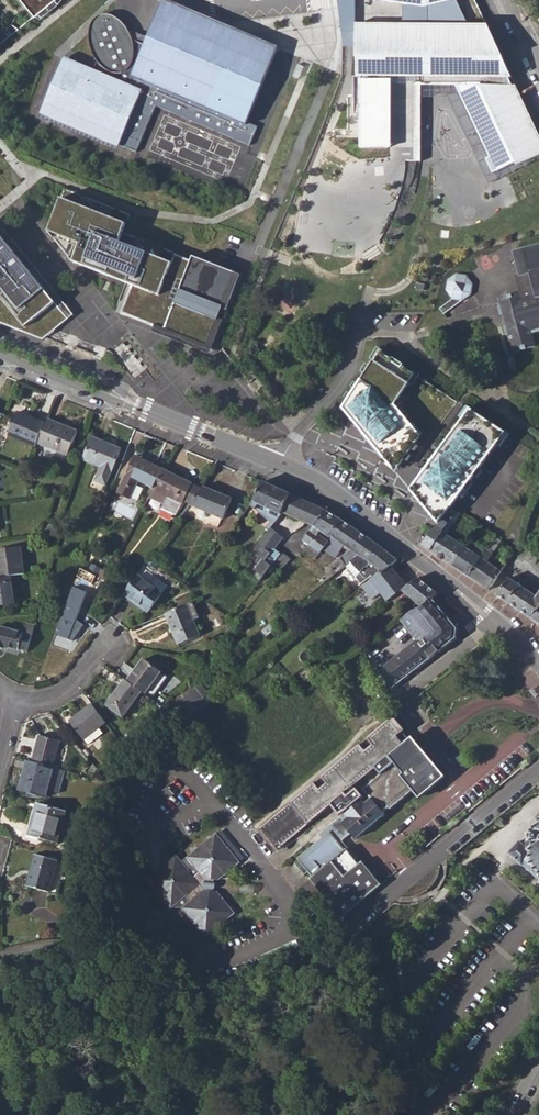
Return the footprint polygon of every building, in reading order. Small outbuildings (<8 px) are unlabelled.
[(37,15),(54,0),(25,0),(37,15)] [(389,0),(357,0),(359,23),(485,27),(474,0),(449,0),(426,6),(389,0)] [(41,113),(136,153),(156,106),(248,145),(256,127),(246,123),(276,51),(164,3),(149,37),(147,36),(147,38),(126,29),(122,22),(119,18),(114,16),(108,15),(103,15),(97,17),(94,20),(91,26),(90,30),(90,36),(91,45),(93,54),(97,62),(92,73),(63,61),(41,113)] [(360,148),(391,149),(413,149),(419,150),(420,86),(457,84),(492,173),(504,169),(538,157),(538,140),(502,62),(485,27),(359,23),(360,148)] [(4,31),(9,37),(19,29),(11,24),(4,31)] [(65,189),(48,231),(73,261),(107,275),(109,272),(125,278),(124,282),(133,285),(122,312),(121,314),(127,316),(155,327),(156,326),(186,338),(188,333),(207,346),(218,319),(212,317),(216,306),(228,310),(235,292),(229,290),(234,278),(177,255),(178,251),(177,250),(176,254),(123,233),(131,215),(65,189)] [(43,339),(68,319),(0,235),(0,323),(43,339)] [(518,293),(496,299),(499,308),(496,309),(498,316),(507,313),(510,325),(502,328),(504,336),(506,335),(511,354),(535,348),(531,334),(538,332),(538,243),(510,251),(517,277),(514,278),(518,293)] [(449,299),(436,308),(441,314),(468,294),(469,284),(463,275),(453,274),(444,280),(443,290),(449,299)] [(186,338),(212,350),(228,310),(216,306),(212,317),(218,319),(207,346),(188,333),(186,338)] [(392,405),(413,373),(382,353),(342,410),(383,458),(395,467),(417,437),(410,429),(411,428),(392,405)] [(504,433),(468,409),(410,489),(438,522),(441,518),(504,433)] [(7,435),(35,446),(37,443),(45,424),(17,413),(7,435)] [(37,443),(68,456),(77,432),(46,420),(45,424),(37,443)] [(95,481),(105,486),(120,450),(92,438),(83,459),(101,467),(95,481)] [(118,493),(129,499),(138,481),(153,488),(162,470),(135,457),(126,475),(118,493)] [(189,505),(201,489),(162,470),(153,488),(150,494),(148,497),(164,505),(162,509),(176,516),(183,501),(189,505)] [(283,513),(313,526),(325,511),(262,482),(252,503),(243,516),(247,519),(258,504),(282,515),(283,513)] [(189,505),(223,520),(231,500),(201,489),(189,505)] [(302,540),(308,544),(316,534),(317,534),(320,530),(329,537),(330,536),(342,521),(325,511),(313,526),(302,540)] [(237,523),(246,531),(251,525),(241,517),(237,523)] [(419,544),(451,564),(463,545),(441,530),(447,522),(441,518),(438,522),(432,529),(419,544)] [(285,609),(287,612),(298,603),(345,566),(358,556),(359,556),(372,541),(342,521),(330,536),(351,550),(329,566),(330,568),(325,572),(326,574),(313,585),(285,609)] [(254,576),(259,580),(271,566),(280,554),(274,549),(283,538),(270,529),(252,552),(263,560),(255,571),(257,573),(254,576)] [(303,552),(315,560),(328,541),(327,541),(317,534),(316,534),(308,544),(303,552)] [(467,575),(488,589),(500,570),(486,560),(499,540),(493,536),(483,551),(467,575)] [(358,556),(345,566),(359,584),(378,569),(381,573),(389,566),(397,560),(378,545),(372,541),(359,556),(358,556)] [(451,564),(467,575),(483,551),(474,545),(471,550),(463,545),(451,564)] [(10,577),(24,575),(20,547),(0,550),(0,578),(10,577)] [(101,577),(112,555),(105,551),(94,574),(101,577)] [(526,556),(534,563),(538,558),(530,551),(526,556)] [(280,554),(271,566),(279,573),(290,560),(282,553),(281,553),(280,554)] [(371,581),(387,602),(390,599),(406,587),(389,566),(381,573),(371,581)] [(123,594),(148,612),(167,587),(142,568),(123,594)] [(14,603),(10,577),(0,578),(0,605),(14,603)] [(405,594),(421,607),(436,593),(417,577),(406,587),(390,599),(396,604),(405,594)] [(528,616),(538,608),(538,592),(536,596),(508,577),(496,595),(528,616)] [(455,629),(445,616),(430,598),(421,607),(412,611),(400,620),(415,638),(416,640),(377,671),(391,689),(456,639),(455,629)] [(166,614),(178,645),(199,636),(193,622),(199,620),(192,603),(166,614)] [(528,616),(538,623),(538,608),(528,616)] [(27,652),(34,626),(25,623),(23,632),(0,626),(0,648),(2,649),(3,647),(18,651),(19,650),(27,652)] [(326,647),(330,653),(344,643),(343,642),(347,639),(343,634),(326,647)] [(148,698),(151,700),(155,694),(167,678),(142,660),(127,682),(141,692),(145,695),(145,696),(148,698)] [(122,718),(127,712),(141,692),(127,682),(125,680),(106,706),(122,718)] [(159,709),(184,720),(206,703),(192,684),(184,689),(180,693),(166,703),(161,707),(159,709)] [(145,695),(141,692),(127,712),(134,717),(148,698),(145,696),(145,695)] [(166,703),(155,694),(151,700),(161,707),(166,703)] [(68,722),(83,740),(105,722),(89,702),(78,712),(79,713),(68,722)] [(31,763),(52,768),(59,742),(38,736),(31,763)] [(351,834),(355,838),(356,837),(383,814),(382,813),(388,808),(389,809),(391,808),(415,787),(422,796),(442,779),(409,740),(389,756),(394,763),(362,789),(371,799),(365,804),(360,798),(359,799),(330,764),(315,776),(344,811),(343,812),(344,813),(348,818),(342,823),(351,834)] [(46,798),(48,789),(53,768),(52,768),(31,763),(26,761),(18,790),(46,798)] [(65,772),(53,768),(48,789),(60,793),(65,772)] [(290,805),(305,824),(327,806),(312,787),(290,805)] [(28,835),(56,843),(65,811),(37,804),(28,835)] [(305,824),(290,805),(260,830),(275,850),(305,824)] [(351,834),(342,823),(348,818),(344,813),(330,825),(333,828),(342,841),(351,834)] [(507,852),(538,880),(538,817),(538,816),(537,818),(538,821),(533,826),(532,825),(530,826),(531,829),(526,831),(526,834),(529,834),(529,837),(526,837),(522,843),(518,840),(507,852)] [(330,861),(361,900),(379,885),(360,863),(357,865),(344,850),(347,847),(342,841),(333,828),(316,842),(330,861)] [(171,906),(183,907),(205,936),(234,912),(224,901),(216,890),(212,890),(213,887),(215,887),(215,882),(213,881),(213,878),(218,878),(238,861),(216,833),(188,856),(181,861),(176,855),(162,866),(148,878),(171,906)] [(361,900),(330,861),(316,842),(307,850),(297,858),(300,863),(297,866),(305,876),(309,872),(311,876),(308,879),(340,918),(361,900)] [(26,886),(48,892),(57,861),(35,855),(26,886)]
